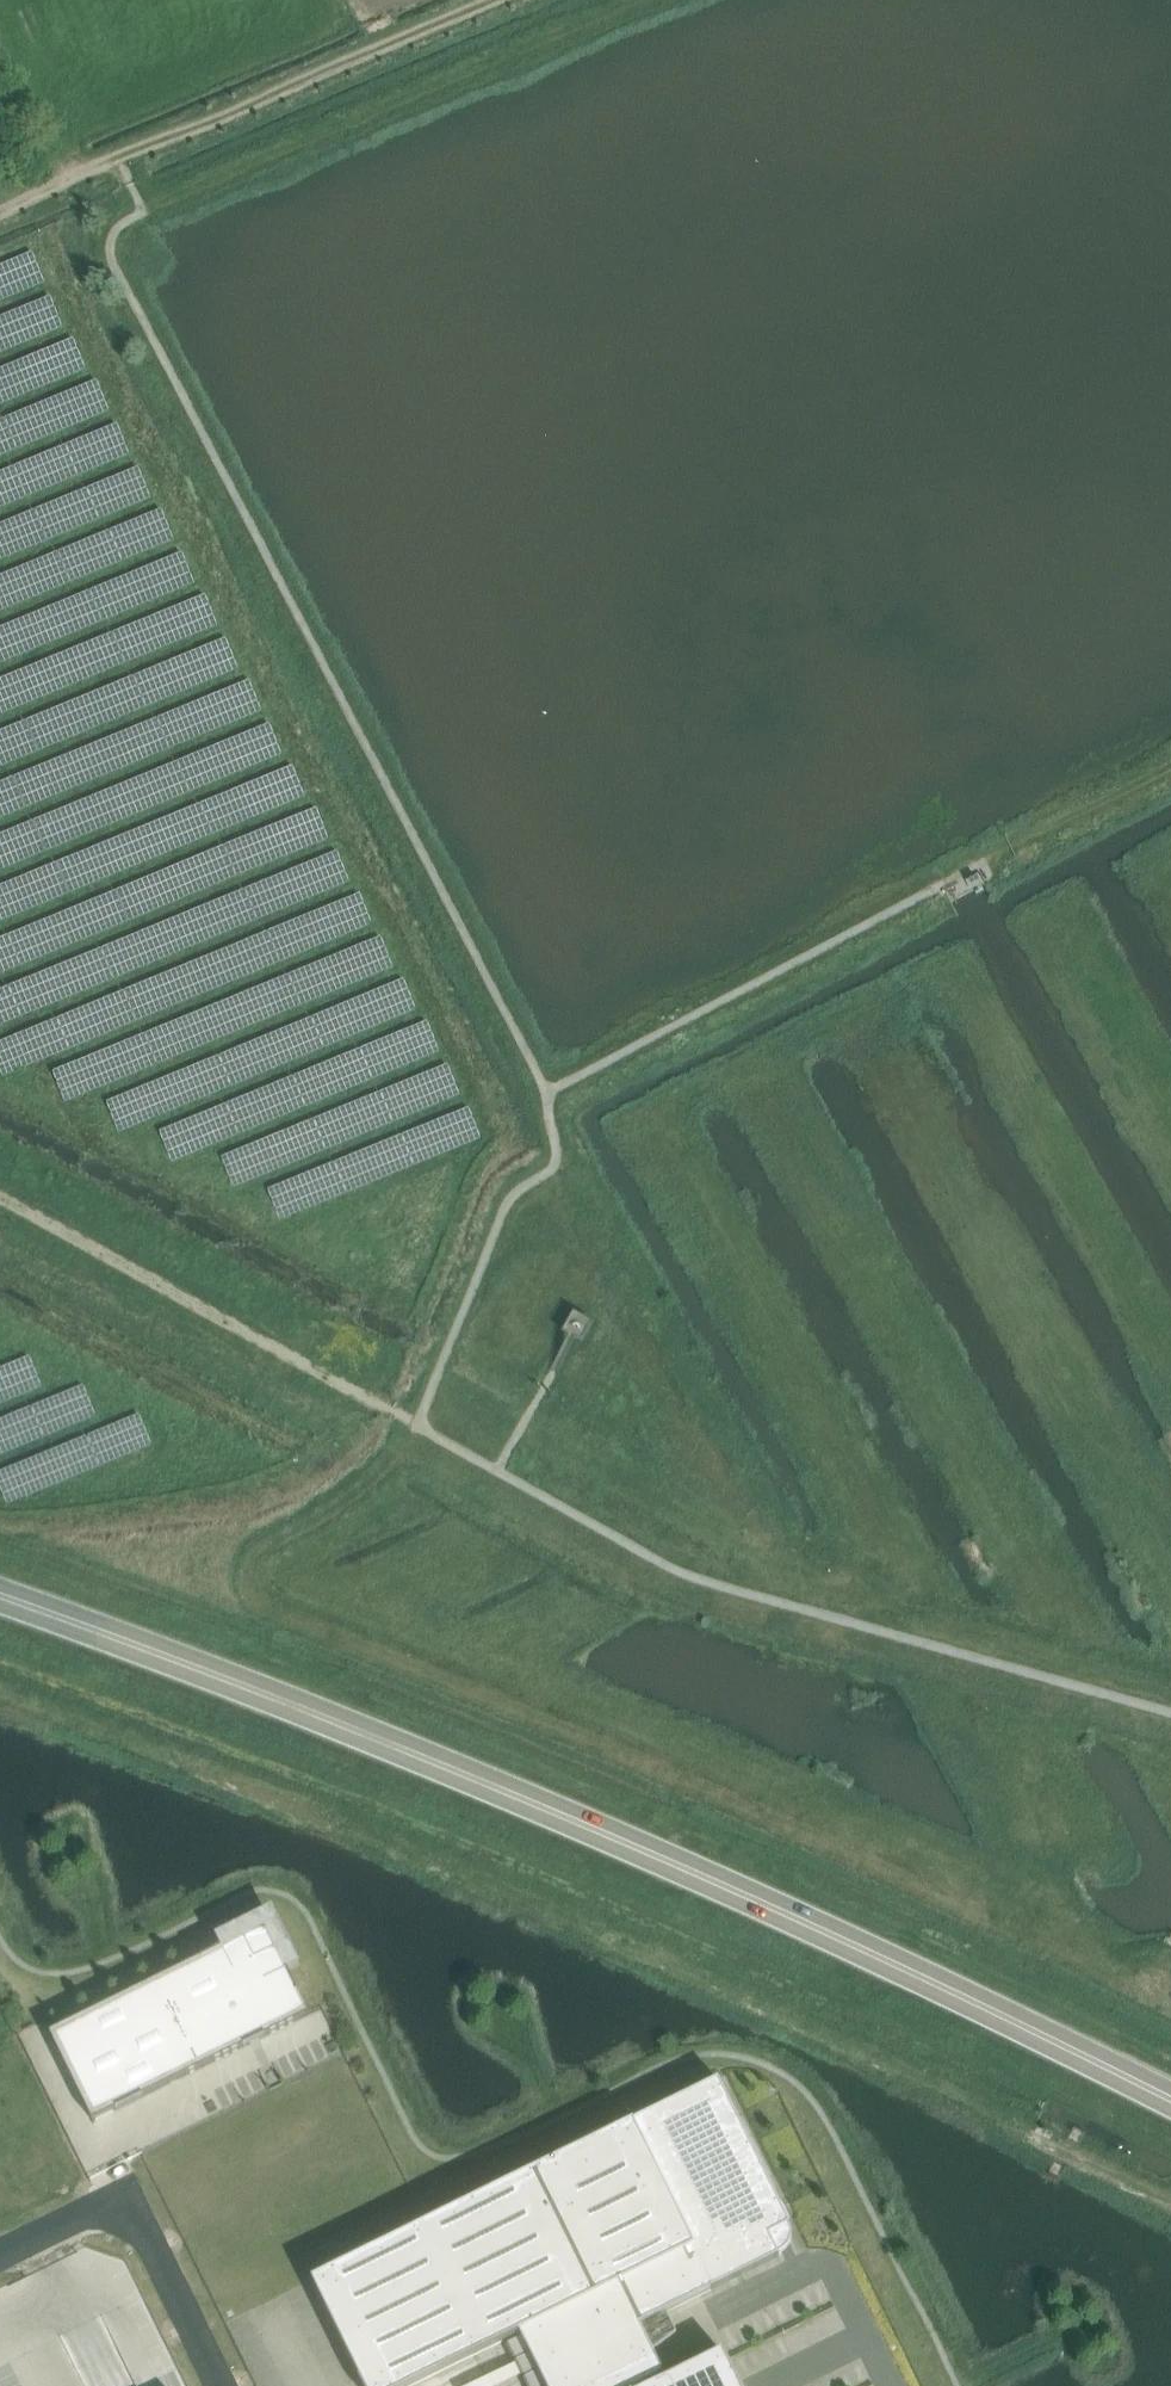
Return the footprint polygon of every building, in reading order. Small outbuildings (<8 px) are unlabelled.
[(51,2032),(50,2032),(93,2120),(117,2109),(143,2096),(244,2046),(245,2046),(266,2036),(266,2035),(310,2014),(310,2013),(299,1991),(289,1971),(288,1970),(266,1926),(222,1947),(201,1958),(51,2032)] [(312,2279),(365,2385),(410,2385),(505,2339),(528,2385),(740,2385),(723,2351),(667,2378),(653,2350),(640,2324),(712,2289),(779,2256),(779,2255),(759,2216),(760,2216),(781,2205),(779,2202),(778,2202),(769,2185),(770,2185),(769,2181),(768,2182),(759,2165),(760,2164),(759,2160),(757,2161),(749,2144),(750,2144),(748,2140),(747,2140),(739,2124),(740,2123),(738,2119),(737,2120),(729,2103),(730,2103),(728,2098),(727,2099),(719,2083),(720,2082),(719,2079),(716,2081),(716,2082),(699,2090),(698,2089),(694,2091),(695,2092),(677,2101),(677,2100),(630,2123),(428,2222),(312,2279)]
